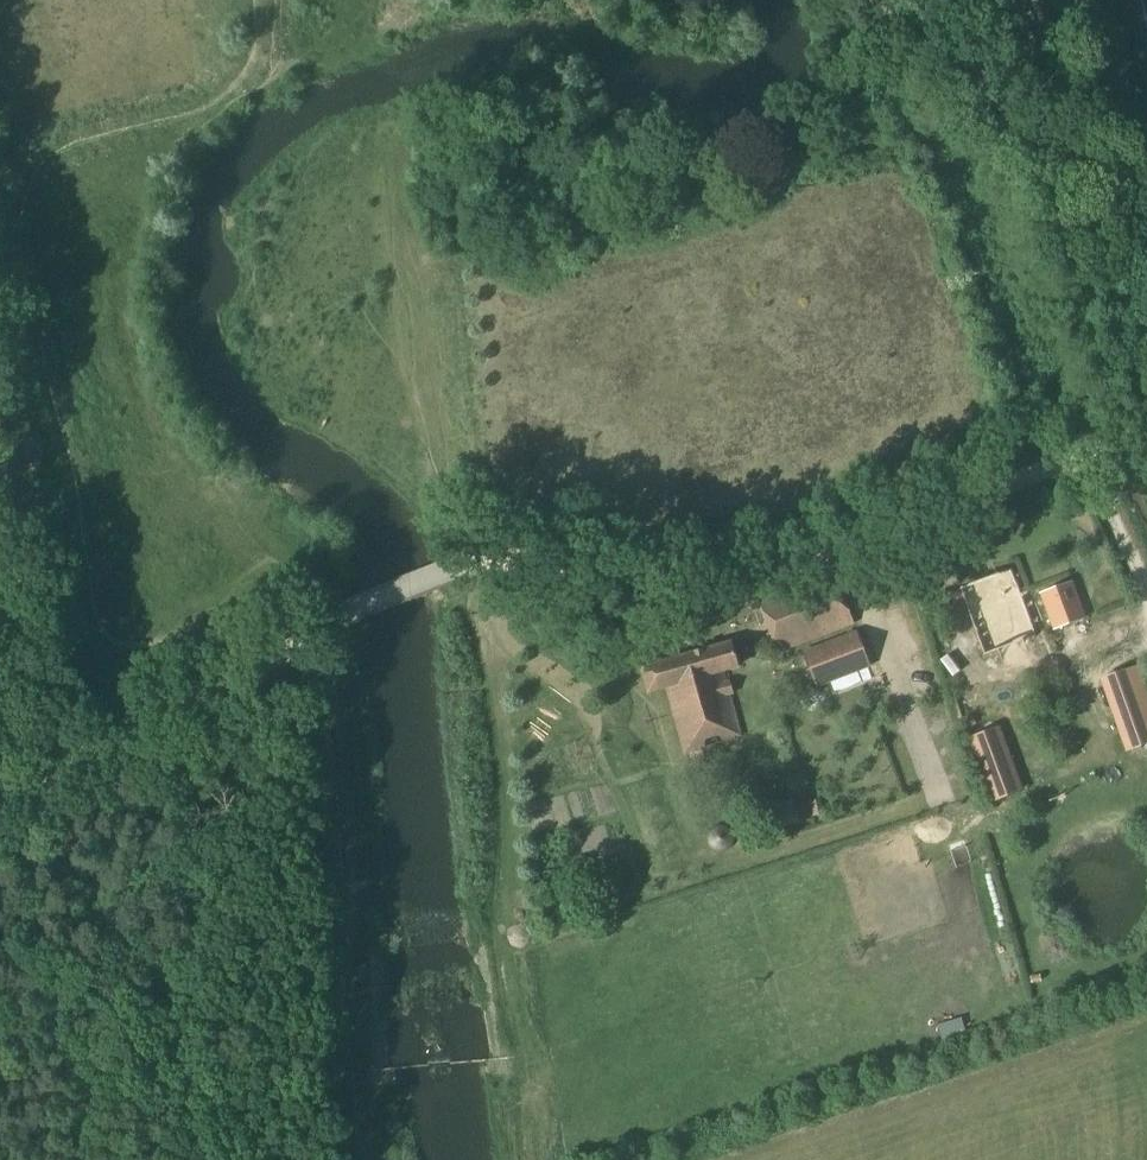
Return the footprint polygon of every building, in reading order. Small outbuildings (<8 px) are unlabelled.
[(984,656),(1036,637),(1011,570),(960,589),(984,656)] [(780,653),(823,636),(853,624),(834,571),(804,583),(760,600),(780,653)] [(1054,630),(1085,619),(1072,583),(1040,595),(1054,630)] [(805,657),(817,690),(869,672),(856,638),(805,657)] [(739,667),(732,643),(703,651),(703,650),(665,661),(665,662),(643,669),(649,693),(667,687),(685,755),(741,737),(729,695),(733,694),(730,681),(726,682),(723,672),(739,667)] [(1143,683),(1141,678),(1138,668),(1110,678),(1116,693),(1143,683)] [(1126,722),(1132,738),(1146,733),(1146,715),(1126,722)] [(1009,760),(982,770),(993,801),(1020,791),(1009,760)] [(808,807),(812,821),(821,819),(818,804),(808,807)]
